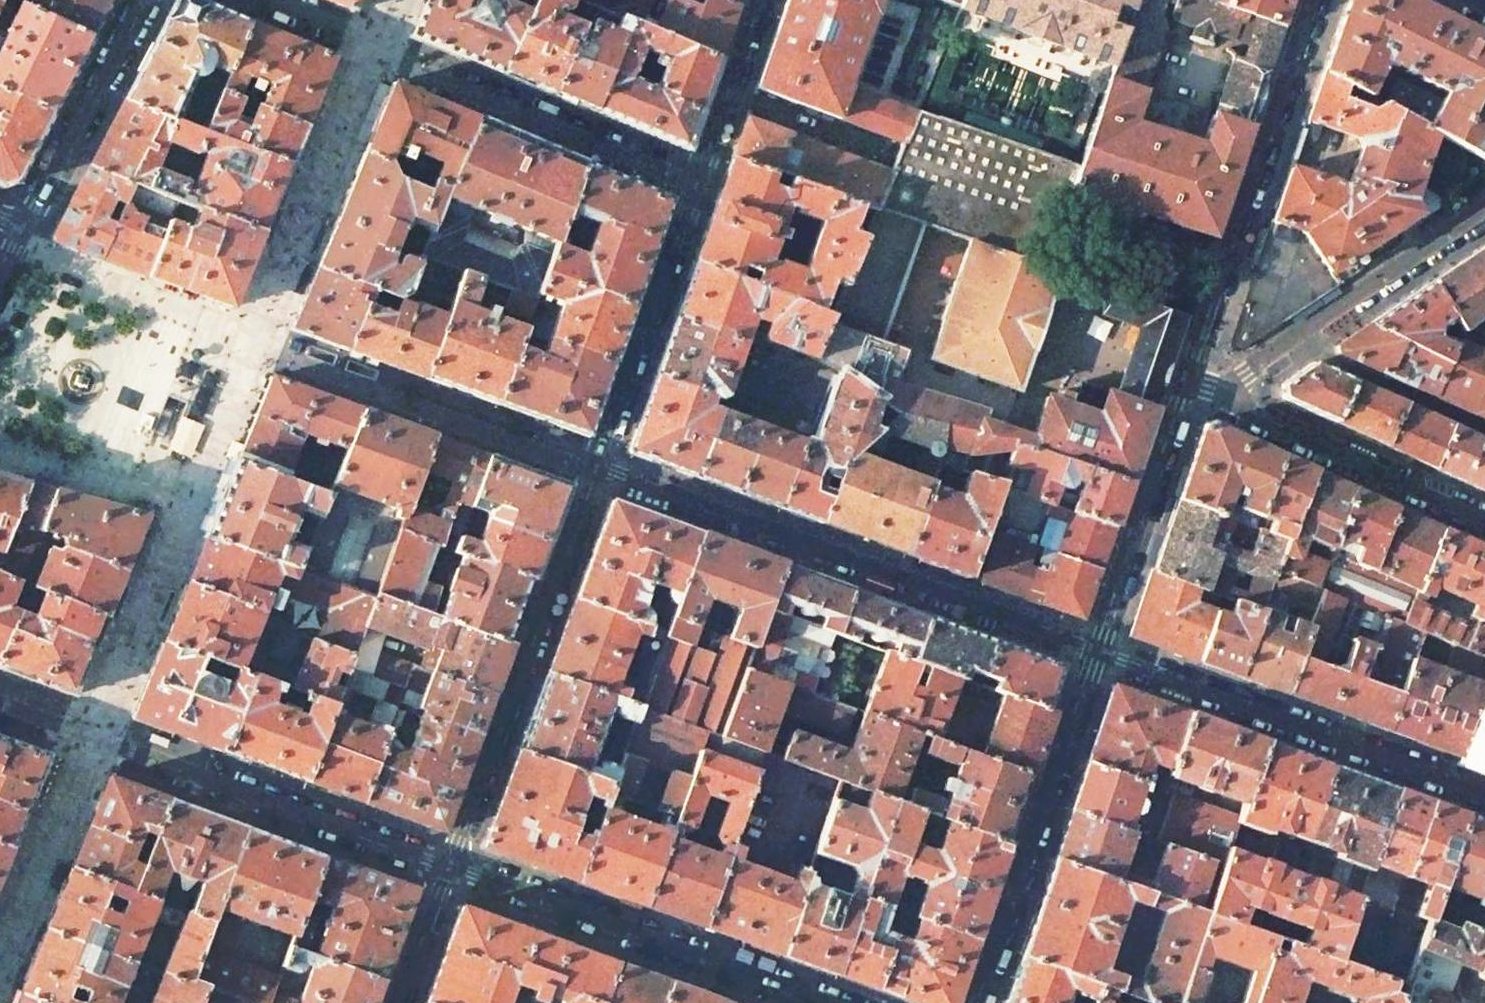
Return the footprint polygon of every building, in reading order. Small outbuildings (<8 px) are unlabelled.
[(7,0),(0,0),(0,48),(20,6),(7,0)] [(28,10),(93,39),(112,1),(113,0),(32,0),(28,10)] [(124,99),(176,120),(194,80),(203,76),(211,64),(230,72),(250,23),(222,12),(194,0),(177,0),(124,99)] [(352,11),(357,0),(326,0),(352,11)] [(460,55),(501,73),(536,0),(519,0),(516,7),(501,1),(494,5),(483,0),(427,0),(412,35),(460,55)] [(501,73),(532,86),(554,95),(576,42),(583,26),(564,18),(562,19),(556,16),(558,9),(564,11),(569,8),(573,0),(536,0),(501,73)] [(594,1),(622,12),(634,17),(634,16),(646,22),(656,0),(592,0),(594,1)] [(701,8),(681,0),(669,0),(658,28),(720,59),(737,9),(741,0),(704,0),(701,8)] [(777,26),(755,89),(903,143),(915,113),(848,88),(874,14),(876,15),(881,0),(786,0),(777,26)] [(960,7),(1018,30),(1017,31),(1056,46),(1056,45),(1096,60),(1113,66),(1125,30),(1110,25),(1115,9),(1131,14),(1135,0),(963,0),(960,7)] [(1218,4),(1206,0),(1166,0),(1175,3),(1171,13),(1172,16),(1173,19),(1176,21),(1195,27),(1192,37),(1190,36),(1189,39),(1210,46),(1211,43),(1209,43),(1213,33),(1250,45),(1245,60),(1233,61),(1204,146),(1133,123),(1162,37),(1165,34),(1160,14),(1164,0),(1135,0),(1131,14),(1125,30),(1113,66),(1090,134),(1106,139),(1104,144),(1096,141),(1093,149),(1102,152),(1100,156),(1084,151),(1079,166),(1071,190),(1213,236),(1247,136),(1266,81),(1284,26),(1218,4)] [(1218,4),(1284,26),(1293,0),(1219,0),(1218,4)] [(1410,0),(1348,0),(1342,18),(1323,73),(1365,95),(1383,61),(1446,93),(1441,101),(1397,79),(1383,105),(1436,133),(1454,142),(1468,111),(1484,79),(1484,76),(1484,38),(1454,22),(1410,0)] [(20,6),(0,48),(0,90),(53,114),(76,71),(93,39),(28,10),(20,6)] [(634,17),(622,12),(615,32),(592,22),(584,40),(583,45),(576,42),(554,95),(578,105),(594,112),(620,49),(634,17)] [(667,60),(655,88),(654,89),(673,97),(672,99),(702,112),(713,79),(720,59),(658,28),(646,22),(634,16),(634,17),(620,49),(640,58),(644,50),(667,60)] [(333,58),(250,23),(230,72),(221,92),(238,99),(246,77),(255,81),(261,83),(268,86),(260,108),(305,126),(321,87),(333,58)] [(650,135),(688,151),(702,112),(672,99),(673,97),(654,89),(655,88),(632,78),(640,58),(620,49),(594,112),(650,135)] [(1113,66),(1096,60),(1063,161),(1079,166),(1084,151),(1090,134),(1113,66)] [(1365,95),(1323,73),(1301,137),(1311,140),(1315,138),(1320,125),(1358,137),(1362,147),(1351,181),(1343,186),(1290,168),(1272,221),(1301,231),(1329,272),(1367,246),(1409,219),(1412,223),(1426,214),(1428,206),(1415,187),(1436,133),(1383,105),(1365,95)] [(431,99),(392,83),(377,121),(364,152),(391,163),(395,151),(407,156),(431,99)] [(0,90),(0,187),(2,188),(17,183),(31,156),(53,114),(0,90)] [(305,126),(260,108),(238,99),(221,92),(205,131),(289,164),(299,141),(305,126)] [(261,233),(277,195),(289,164),(205,131),(176,120),(124,99),(104,138),(89,166),(132,182),(180,201),(200,209),(261,233)] [(448,106),(431,99),(407,156),(402,168),(448,187),(477,118),(448,106)] [(936,118),(916,111),(915,113),(903,143),(890,173),(875,209),(924,226),(971,242),(1032,262),(1059,185),(1071,190),(1079,166),(1063,161),(936,117),(936,118)] [(1468,111),(1454,142),(1484,158),(1484,119),(1468,111)] [(524,138),(477,118),(448,187),(445,196),(474,208),(490,215),(487,221),(496,225),(498,219),(525,230),(556,243),(567,213),(585,163),(524,138)] [(890,173),(745,119),(740,131),(730,160),(875,209),(890,173)] [(391,163),(364,152),(338,215),(317,268),(371,288),(381,291),(397,297),(404,294),(417,263),(403,257),(398,260),(391,277),(382,274),(406,216),(432,226),(445,196),(448,187),(402,168),(391,163)] [(730,160),(710,216),(694,262),(831,314),(875,209),(730,160)] [(624,180),(585,163),(567,213),(579,217),(577,221),(596,228),(585,257),(555,245),(545,273),(634,306),(655,247),(671,200),(624,180)] [(132,182),(89,166),(67,208),(51,239),(52,241),(93,256),(96,257),(101,259),(115,226),(104,221),(112,201),(122,205),(132,182)] [(150,277),(172,222),(180,201),(132,182),(122,205),(115,226),(101,259),(128,269),(150,277)] [(474,208),(445,196),(432,226),(418,260),(463,274),(481,280),(511,290),(536,298),(537,295),(545,273),(555,245),(556,243),(525,230),(524,244),(518,246),(512,262),(462,241),(468,226),(467,221),(469,220),(474,208)] [(110,614),(113,615),(131,615),(149,614),(163,614),(170,614),(266,376),(275,371),(340,394),(347,373),(349,368),(351,363),(353,356),(287,332),(331,222),(325,221),(310,216),(295,211),(280,205),(277,205),(232,322),(148,313),(82,475),(155,506),(110,614)] [(261,233),(200,209),(193,225),(190,229),(172,222),(150,277),(231,307),(248,265),(261,233)] [(882,346),(924,226),(875,209),(831,314),(812,358),(841,376),(843,371),(895,386),(908,352),(882,346)] [(1301,231),(1272,221),(1251,283),(1230,344),(1240,351),(1338,285),(1329,272),(1301,231)] [(1032,262),(971,242),(957,282),(956,281),(943,319),(944,319),(930,360),(1017,390),(1031,349),(1032,350),(1045,312),(1044,312),(1058,271),(1032,262)] [(1481,248),(1453,267),(1430,283),(1463,331),(1468,339),(1484,346),(1484,254),(1481,248)] [(463,274),(418,260),(417,263),(404,294),(414,298),(424,294),(430,279),(457,289),(463,274)] [(831,314),(694,262),(683,294),(675,317),(744,342),(752,318),(768,323),(763,336),(765,341),(812,358),(831,314)] [(371,288),(317,268),(301,307),(292,328),(325,340),(349,349),(366,302),(392,312),(397,297),(381,291),(377,300),(368,297),(371,288)] [(634,306),(545,273),(537,295),(561,303),(549,337),(550,338),(549,341),(614,363),(626,328),(634,306)] [(481,280),(463,274),(457,289),(447,317),(425,377),(465,392),(497,404),(518,346),(525,329),(493,317),(496,310),(488,307),(486,314),(471,309),(481,280)] [(1369,324),(1449,360),(1463,331),(1430,283),(1401,302),(1369,324)] [(1130,324),(1106,393),(1078,383),(1077,387),(1074,391),(1068,393),(1062,393),(1060,392),(1057,400),(1120,423),(1127,400),(1155,409),(1168,369),(1186,316),(1097,284),(1093,296),(1096,297),(1098,298),(1102,302),(1103,306),(1103,312),(1102,314),(1130,324)] [(536,298),(511,290),(504,309),(528,318),(536,298)] [(414,298),(404,294),(397,297),(392,312),(366,302),(349,349),(366,356),(391,365),(425,377),(447,317),(412,305),(414,298)] [(655,374),(713,396),(718,398),(725,395),(744,342),(675,317),(663,350),(655,374)] [(1336,353),(1433,397),(1449,360),(1369,324),(1354,334),(1336,347),(1336,353)] [(1468,339),(1463,331),(1449,360),(1433,397),(1467,412),(1484,420),(1484,346),(1468,339)] [(614,363),(549,341),(543,358),(543,362),(535,359),(537,356),(536,352),(518,346),(497,404),(547,422),(587,437),(602,397),(614,363)] [(1310,412),(1334,423),(1353,381),(1331,371),(1312,363),(1279,385),(1280,398),(1310,412)] [(895,386),(843,371),(841,376),(877,397),(899,414),(944,425),(940,450),(970,455),(1014,449),(1031,444),(1032,440),(982,421),(986,411),(895,386)] [(640,417),(628,450),(629,453),(662,464),(693,476),(717,410),(709,407),(713,396),(655,374),(647,396),(640,417)] [(802,441),(779,507),(804,517),(821,523),(845,457),(849,458),(853,455),(899,414),(877,397),(841,376),(815,446),(802,441)] [(312,392),(272,377),(255,420),(238,461),(282,477),(287,462),(299,432),(315,438),(346,449),(362,410),(312,392)] [(1402,404),(1353,381),(1334,423),(1361,436),(1383,446),(1402,404)] [(1032,440),(1031,444),(1130,482),(1147,432),(1155,409),(1127,400),(1120,423),(1057,400),(1046,397),(1032,440)] [(1402,404),(1383,446),(1409,457),(1430,467),(1449,425),(1402,404)] [(391,420),(362,410),(346,449),(331,485),(406,512),(434,436),(391,420)] [(717,410),(693,476),(719,485),(737,492),(761,426),(717,410)] [(944,425),(899,414),(853,455),(882,466),(894,435),(930,449),(928,454),(923,452),(913,477),(931,484),(937,465),(940,450),(944,425)] [(1189,467),(1178,501),(1255,529),(1281,456),(1253,443),(1208,423),(1203,425),(1189,467)] [(1449,425),(1430,467),(1458,480),(1481,490),(1484,482),(1484,442),(1449,425)] [(761,426),(737,492),(767,503),(779,507),(802,441),(761,426)] [(434,436),(406,512),(399,531),(435,544),(454,551),(459,537),(468,514),(471,507),(489,456),(457,445),(434,436)] [(346,449),(315,438),(303,469),(287,462),(282,477),(328,493),(331,485),(346,449)] [(1002,485),(1014,489),(1049,503),(1115,527),(1124,501),(1130,482),(1031,444),(1014,449),(970,455),(940,450),(937,465),(967,474),(1002,485)] [(882,466),(853,455),(849,458),(845,457),(821,523),(867,540),(905,553),(929,487),(931,484),(913,477),(909,476),(907,479),(901,477),(902,473),(882,466)] [(527,470),(489,456),(471,507),(486,512),(487,519),(487,520),(549,541),(570,486),(527,470)] [(1287,541),(1313,471),(1299,464),(1281,456),(1255,529),(1287,541)] [(282,477),(238,461),(221,503),(207,536),(297,569),(303,554),(297,552),(280,545),(297,504),(314,510),(320,513),(328,493),(282,477)] [(1336,481),(1313,471),(1287,541),(1275,574),(1315,589),(1325,561),(1298,551),(1303,537),(1330,547),(1334,538),(1352,489),(1336,481)] [(1002,485),(967,474),(959,498),(955,496),(954,500),(947,498),(949,494),(929,487),(905,553),(942,567),(969,577),(1002,485)] [(0,475),(0,552),(28,483),(24,482),(0,475)] [(0,552),(0,574),(18,581),(34,542),(37,543),(42,530),(61,537),(64,546),(123,571),(136,538),(145,516),(28,483),(0,552)] [(406,512),(331,485),(328,493),(320,513),(303,554),(297,569),(375,597),(377,593),(399,531),(406,512)] [(1377,500),(1352,489),(1334,538),(1357,547),(1350,563),(1371,572),(1395,508),(1377,500)] [(592,550),(574,598),(666,632),(701,534),(658,518),(610,500),(592,550)] [(1217,564),(1240,573),(1256,579),(1271,584),(1275,574),(1287,541),(1255,529),(1178,501),(1166,540),(1162,552),(1156,572),(1207,591),(1217,564)] [(1115,527),(1049,503),(1045,514),(1069,522),(1061,546),(1048,542),(1044,548),(1101,569),(1109,544),(1115,527)] [(1415,517),(1395,508),(1371,572),(1417,591),(1441,529),(1415,517)] [(320,513),(314,510),(309,523),(305,522),(298,540),(301,542),(297,552),(303,554),(320,513)] [(549,541),(487,520),(478,544),(459,537),(454,551),(462,554),(528,578),(535,581),(544,555),(549,541)] [(1441,529),(1417,591),(1416,594),(1424,597),(1430,584),(1475,604),(1469,618),(1479,622),(1484,611),(1484,608),(1484,549),(1477,546),(1441,529)] [(435,544),(399,531),(377,593),(440,616),(446,600),(436,597),(439,589),(421,583),(435,544)] [(1036,545),(999,532),(982,582),(1038,602),(1084,619),(1101,569),(1044,548),(1037,570),(1028,567),(1036,545)] [(747,551),(701,534),(666,632),(664,638),(689,647),(695,626),(705,601),(709,598),(735,608),(737,612),(727,638),(752,647),(767,607),(783,564),(747,551)] [(297,569),(207,536),(199,557),(188,583),(281,617),(297,569)] [(44,591),(105,615),(116,588),(123,571),(64,546),(55,550),(49,548),(34,587),(44,591)] [(528,578),(462,554),(457,569),(455,569),(447,591),(449,592),(446,600),(440,616),(452,621),(505,640),(519,603),(528,578)] [(1350,563),(1328,554),(1325,561),(1315,589),(1323,592),(1404,625),(1416,594),(1417,591),(1371,572),(1350,563)] [(808,573),(783,564),(767,607),(783,613),(786,604),(798,608),(798,610),(799,612),(800,614),(802,615),(805,616),(807,616),(813,618),(811,623),(836,632),(852,589),(808,573)] [(1240,573),(1217,564),(1207,591),(1222,596),(1238,602),(1261,611),(1271,584),(1256,579),(1250,595),(1234,589),(1240,573)] [(375,597),(297,569),(281,617),(277,627),(281,628),(299,635),(310,639),(354,655),(364,626),(375,597)] [(1130,632),(1129,636),(1168,650),(1198,661),(1216,611),(1222,596),(1207,591),(1156,572),(1153,571),(1139,607),(1130,632)] [(0,574),(0,655),(11,629),(18,611),(7,607),(18,581),(0,574)] [(1265,686),(1285,693),(1323,592),(1315,589),(1275,574),(1271,584),(1261,611),(1237,676),(1265,686)] [(281,617),(188,583),(174,616),(164,642),(206,657),(217,661),(241,670),(259,620),(277,627),(281,617)] [(859,592),(852,589),(836,632),(843,635),(855,639),(858,629),(870,633),(869,634),(870,637),(871,639),(872,640),(874,641),(877,642),(878,641),(880,641),(886,643),(883,650),(886,651),(911,660),(927,617),(903,608),(859,592)] [(62,639),(91,650),(105,615),(44,591),(32,619),(64,634),(62,639)] [(1341,713),(1387,730),(1412,660),(1422,632),(1404,625),(1323,592),(1285,693),(1341,713)] [(440,616),(377,593),(375,597),(364,626),(385,634),(429,650),(431,645),(441,649),(452,621),(440,616)] [(1424,597),(1416,594),(1404,625),(1422,632),(1439,638),(1467,649),(1479,622),(1469,618),(1465,626),(1421,605),(1424,597)] [(558,641),(547,674),(639,708),(664,638),(666,632),(574,598),(558,641)] [(1261,611),(1238,602),(1232,617),(1216,611),(1198,661),(1218,669),(1237,676),(1261,611)] [(744,670),(820,698),(843,635),(836,632),(811,623),(783,613),(767,607),(752,647),(744,670)] [(1484,611),(1479,622),(1467,649),(1484,656),(1484,626),(1483,625),(1484,620),(1484,611)] [(963,630),(927,617),(911,660),(957,677),(961,678),(966,665),(981,671),(992,641),(963,630)] [(64,634),(32,619),(26,635),(87,660),(91,650),(62,639),(64,634)] [(505,640),(452,621),(441,649),(433,671),(493,694),(505,663),(512,643),(505,640)] [(385,634),(364,626),(354,655),(349,668),(403,688),(412,663),(379,651),(385,634)] [(689,647),(664,638),(639,708),(707,733),(719,737),(744,670),(752,647),(727,638),(695,626),(689,647)] [(299,635),(281,628),(271,655),(289,662),(299,635)] [(72,695),(87,660),(26,635),(11,629),(0,655),(0,668),(34,681),(72,695)] [(1439,638),(1437,645),(1451,651),(1443,672),(1412,660),(1387,730),(1429,746),(1462,758),(1484,703),(1484,656),(1467,649),(1439,638)] [(354,655),(310,639),(292,689),(336,705),(341,689),(327,684),(333,669),(347,674),(349,668),(354,655)] [(1018,651),(992,641),(981,671),(998,677),(993,690),(1002,693),(1045,709),(1046,708),(1060,666),(1018,651)] [(206,657),(164,642),(146,685),(133,717),(178,734),(227,752),(255,675),(241,670),(217,661),(212,675),(201,671),(206,657)] [(863,714),(920,735),(933,740),(955,680),(957,677),(911,660),(886,651),(863,714)] [(362,801),(384,741),(386,735),(396,706),(403,688),(349,668),(347,674),(341,689),(336,705),(307,781),(338,793),(362,801)] [(820,698),(744,670),(719,737),(762,752),(777,710),(836,732),(847,727),(854,710),(820,698)] [(493,694),(433,671),(420,707),(424,708),(421,715),(443,723),(446,717),(480,730),(489,706),(493,694)] [(619,716),(634,721),(639,708),(547,674),(531,717),(519,749),(611,783),(622,753),(629,736),(617,732),(609,758),(602,755),(599,763),(597,763),(596,764),(594,765),(594,766),(593,768),(589,767),(611,705),(615,706),(615,709),(615,711),(616,713),(618,715),(619,716)] [(270,768),(307,781),(336,705),(292,689),(255,675),(227,752),(270,768)] [(976,699),(997,707),(1002,693),(993,690),(976,684),(961,678),(957,677),(955,680),(975,687),(974,692),(974,695),(976,699)] [(1155,701),(1113,685),(1087,763),(1148,784),(1163,789),(1166,782),(1150,777),(1151,776),(1142,773),(1146,763),(1170,771),(1189,713),(1155,701)] [(978,756),(1031,776),(1044,739),(1053,711),(1046,708),(1045,709),(1002,693),(997,707),(978,756)] [(1462,758),(1484,766),(1484,703),(1462,758)] [(405,709),(396,706),(386,735),(392,738),(397,725),(399,726),(405,709)] [(707,733),(639,708),(634,721),(629,736),(622,753),(641,760),(627,800),(648,808),(655,810),(670,774),(690,781),(707,733)] [(1230,728),(1189,713),(1170,771),(1166,782),(1163,789),(1172,792),(1199,802),(1200,797),(1191,793),(1194,785),(1245,803),(1266,741),(1230,728)] [(790,732),(780,759),(841,781),(894,801),(896,801),(902,784),(914,750),(920,735),(863,714),(850,752),(792,731),(791,732),(790,732)] [(443,723),(421,715),(408,750),(384,741),(362,801),(395,813),(443,831),(464,775),(480,730),(446,717),(443,723)] [(719,737),(707,733),(690,781),(673,828),(678,830),(681,831),(691,826),(703,792),(728,801),(715,835),(720,845),(723,846),(731,849),(733,844),(766,754),(762,752),(719,737)] [(933,740),(920,735),(914,750),(951,764),(959,763),(945,804),(938,798),(902,784),(896,801),(936,816),(947,820),(1009,843),(1021,805),(1031,776),(978,756),(933,740)] [(26,810),(34,790),(48,755),(0,737),(0,801),(26,810)] [(1301,754),(1266,741),(1245,803),(1241,816),(1238,823),(1269,834),(1274,835),(1276,830),(1303,840),(1329,764),(1301,754)] [(576,880),(611,783),(519,749),(500,802),(483,846),(534,865),(576,880)] [(641,760),(622,753),(611,783),(576,880),(614,894),(644,905),(673,828),(690,781),(670,774),(655,810),(648,808),(643,822),(615,813),(620,798),(627,800),(641,760)] [(1148,784),(1087,763),(1077,792),(1070,811),(1131,833),(1133,825),(1130,824),(1133,812),(1136,814),(1139,813),(1143,803),(1141,800),(1138,799),(1141,790),(1145,791),(1148,784)] [(1358,775),(1329,764),(1303,840),(1335,852),(1331,862),(1334,863),(1327,883),(1359,895),(1396,789),(1358,775)] [(142,790),(109,777),(96,808),(89,826),(137,843),(143,828),(155,833),(169,799),(142,790)] [(861,897),(894,801),(841,781),(816,854),(851,867),(856,876),(849,898),(859,902),(861,897)] [(1394,905),(1430,802),(1409,794),(1396,789),(1359,895),(1356,902),(1391,914),(1394,905)] [(1199,802),(1172,792),(1156,842),(1165,845),(1224,867),(1230,848),(1238,823),(1241,816),(1199,802)] [(200,811),(169,799),(155,833),(149,848),(133,890),(157,899),(168,870),(176,873),(175,877),(180,879),(178,885),(184,887),(186,881),(192,883),(193,879),(201,882),(191,911),(213,919),(217,908),(247,828),(200,811)] [(11,846),(21,822),(26,810),(0,801),(0,841),(11,846)] [(896,801),(894,801),(861,897),(889,907),(901,873),(911,844),(919,821),(932,825),(936,816),(896,801)] [(1445,807),(1430,802),(1394,905),(1429,917),(1431,912),(1465,814),(1445,807)] [(1131,833),(1070,811),(1061,839),(1055,858),(1117,880),(1120,872),(1133,834),(1131,833)] [(1465,814),(1431,912),(1453,920),(1463,894),(1473,897),(1469,906),(1484,911),(1484,822),(1465,814)] [(1009,843),(947,820),(936,853),(911,844),(901,873),(926,882),(915,916),(918,918),(977,939),(994,887),(1009,843)] [(72,867),(133,890),(149,848),(137,843),(89,826),(79,851),(72,867)] [(290,844),(247,828),(217,908),(295,936),(324,856),(290,844)] [(678,830),(673,828),(644,905),(678,917),(703,926),(731,849),(723,846),(720,855),(674,839),(678,830)] [(11,846),(0,841),(0,873),(11,846)] [(741,847),(733,844),(731,849),(703,926),(746,942),(781,955),(808,876),(810,872),(799,868),(795,882),(736,861),(741,847)] [(1224,867),(1165,845),(1152,883),(1120,872),(1117,880),(1209,911),(1214,895),(1203,891),(1207,880),(1218,884),(1224,867)] [(1294,871),(1230,848),(1224,867),(1218,884),(1214,895),(1209,911),(1240,922),(1247,904),(1280,915),(1294,871)] [(290,948),(382,980),(401,929),(416,889),(360,869),(324,856),(295,936),(290,948)] [(1151,1002),(1178,1002),(1209,911),(1117,880),(1055,858),(1054,859),(1038,907),(1022,955),(1100,984),(1113,989),(1151,1002)] [(133,890),(72,867),(57,904),(47,929),(133,961),(150,919),(157,899),(133,890)] [(1327,883),(1294,871),(1280,915),(1313,926),(1306,945),(1337,956),(1356,902),(1359,895),(1327,883)] [(835,974),(859,902),(849,898),(812,884),(812,877),(808,876),(781,955),(811,966),(835,974)] [(861,897),(859,902),(835,974),(897,997),(913,1002),(955,1002),(966,970),(977,939),(918,918),(910,941),(881,930),(889,907),(861,897)] [(191,911),(157,899),(150,919),(176,929),(178,934),(163,972),(190,982),(202,949),(213,919),(191,911)] [(461,906),(447,946),(426,1002),(427,1002),(506,1002),(513,982),(533,990),(531,997),(541,1001),(544,994),(565,1001),(564,1002),(601,1002),(616,963),(551,939),(461,906)] [(1273,947),(1277,935),(1273,934),(1240,922),(1209,911),(1178,1002),(1195,1002),(1205,973),(1203,972),(1208,956),(1251,971),(1241,1002),(1253,1002),(1273,947)] [(1431,912),(1429,917),(1403,991),(1399,1002),(1451,1002),(1448,997),(1443,995),(1455,962),(1484,973),(1484,933),(1453,920),(1431,912)] [(47,929),(32,966),(21,993),(50,1002),(117,1002),(133,961),(47,929)] [(1287,938),(1282,950),(1273,947),(1253,1002),(1294,1002),(1304,976),(1358,995),(1356,1002),(1399,1002),(1403,991),(1393,988),(1397,976),(1337,956),(1306,945),(1287,938)] [(290,948),(283,966),(295,971),(302,968),(304,962),(313,966),(300,1002),(274,992),(270,1002),(374,1002),(382,980),(290,948)] [(202,949),(190,982),(206,987),(252,1002),(270,1002),(274,992),(279,978),(202,949)] [(1022,955),(1008,998),(1006,1002),(1065,1002),(1069,992),(1094,1001),(1100,984),(1022,955)] [(616,963),(601,1002),(662,1002),(670,983),(640,972),(616,963)] [(163,972),(151,1002),(200,1002),(206,987),(190,982),(163,972)] [(1304,976),(1294,1002),(1298,1002),(1303,987),(1309,985),(1348,999),(1351,1002),(1356,1002),(1358,995),(1304,976)] [(723,1002),(692,991),(670,983),(662,1002),(722,1002),(723,1002)] [(1100,984),(1094,1001),(1094,1002),(1109,1002),(1113,989),(1100,984)] [(206,987),(200,1002),(252,1002),(206,987)] [(21,993),(17,1002),(50,1002),(21,993)]
